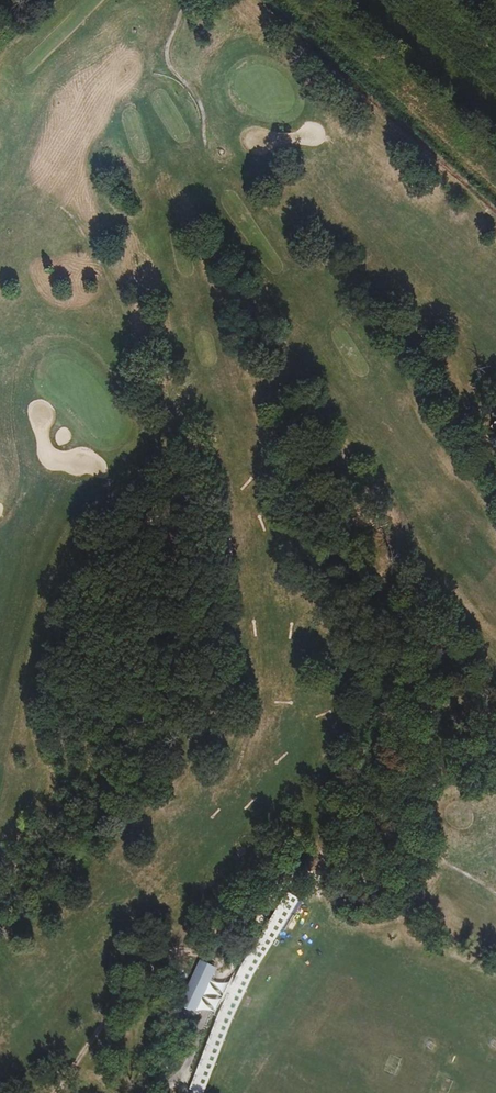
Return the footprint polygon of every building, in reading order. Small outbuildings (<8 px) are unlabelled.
[(216,1013),(192,1091),(199,1092),(205,1092),(229,1016),(249,972),(295,895),(284,889),(238,965),(230,983),(240,988),(233,1003),(222,998),(216,1013)] [(198,961),(178,1003),(180,1005),(181,1007),(185,1010),(188,1009),(191,1010),(212,968),(198,961)] [(240,988),(230,983),(222,998),(233,1003),(240,988)]
